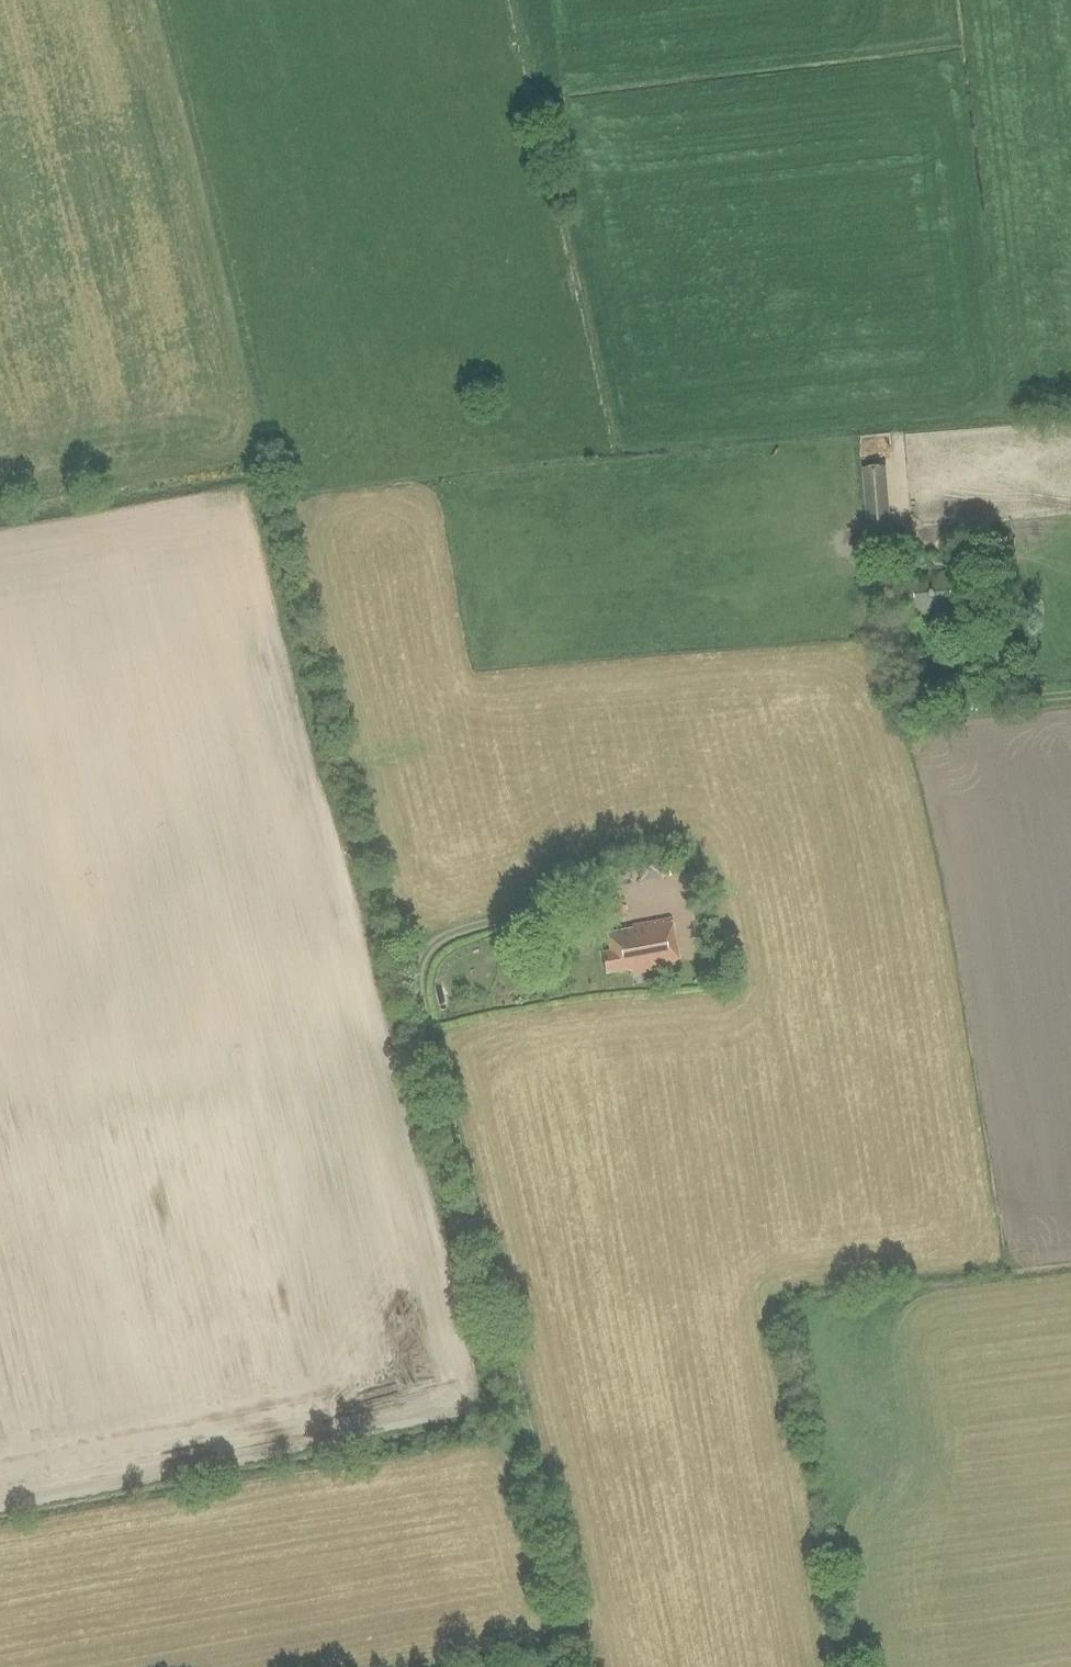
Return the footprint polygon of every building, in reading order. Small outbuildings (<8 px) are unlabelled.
[(868,529),(891,528),(890,510),(882,511),(879,467),(863,468),(868,529)] [(962,598),(971,597),(969,577),(945,579),(944,573),(928,575),(905,577),(908,616),(964,611),(962,598)] [(633,975),(681,966),(672,919),(635,926),(636,929),(609,934),(612,953),(604,954),(607,974),(632,969),(633,975)]
